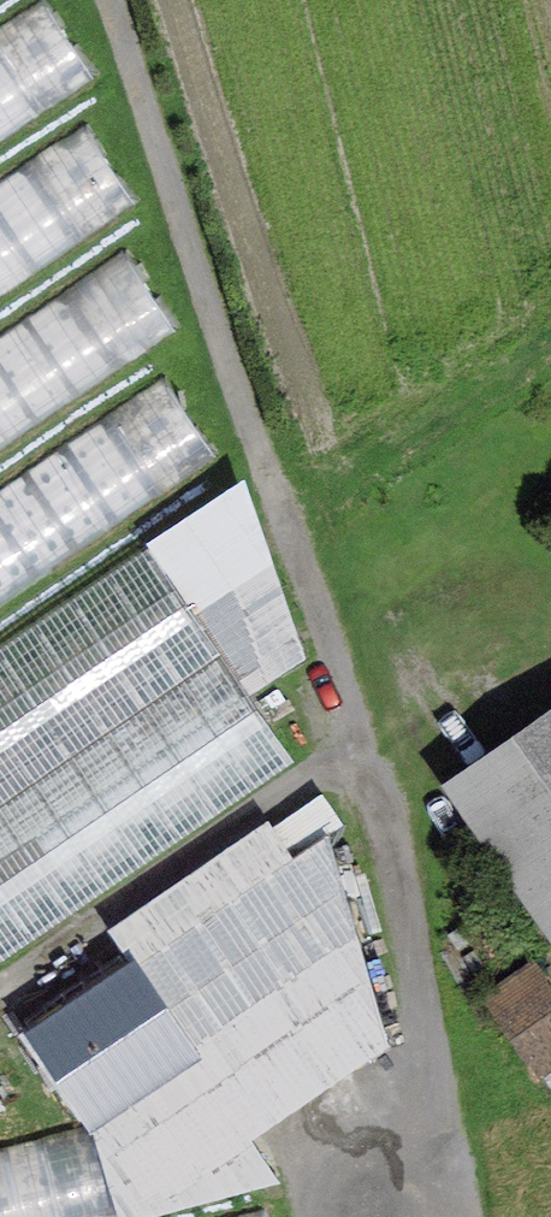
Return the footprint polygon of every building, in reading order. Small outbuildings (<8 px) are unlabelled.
[(0,42),(0,164),(112,89),(55,5),(0,42)] [(0,198),(0,320),(150,219),(94,135),(0,198)] [(0,352),(0,474),(189,348),(132,264),(0,352)] [(0,494),(0,616),(222,467),(166,383),(0,494)] [(0,655),(0,976),(298,770),(156,547),(0,655)] [(440,785),(550,943),(550,708),(440,785)] [(271,818),(102,927),(126,965),(26,1030),(94,1135),(111,1216),(130,1216),(291,1182),(262,1139),(397,1046),(335,841),(300,863),(271,818)] [(533,961),(482,997),(540,1079),(550,1071),(550,987),(533,961)] [(0,1090),(0,1132),(19,1124),(5,1089),(0,1090)] [(0,1159),(0,1216),(111,1216),(94,1135),(0,1159)] [(260,1216),(302,1216),(299,1207),(260,1216)]
